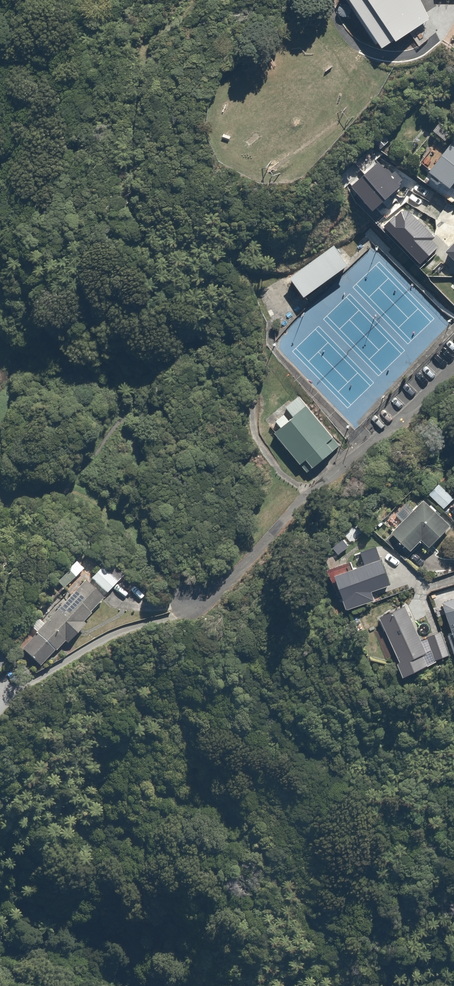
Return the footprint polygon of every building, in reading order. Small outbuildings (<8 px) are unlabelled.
[(430,176),(435,180),(431,185),(439,192),(443,187),(453,195),(453,193),(453,146),(430,176)] [(304,301),(348,269),(334,248),(290,281),(304,301)] [(281,429),(274,434),(300,467),(301,466),(307,474),(313,470),(342,446),(299,398),(285,409),(294,419),(289,423),(283,416),(275,422),(281,429)] [(429,497),(444,511),(453,500),(453,499),(439,486),(429,497)] [(453,526),(427,505),(397,542),(414,556),(422,545),(431,553),(453,526)] [(368,574),(340,585),(351,614),(397,596),(380,552),(362,559),(368,574)] [(116,586),(101,571),(24,651),(41,667),(66,642),(71,647),(88,629),(81,623),(116,586)] [(444,608),(453,634),(453,604),(444,608)] [(386,631),(413,692),(453,674),(453,653),(448,639),(426,648),(413,619),(386,631)]
